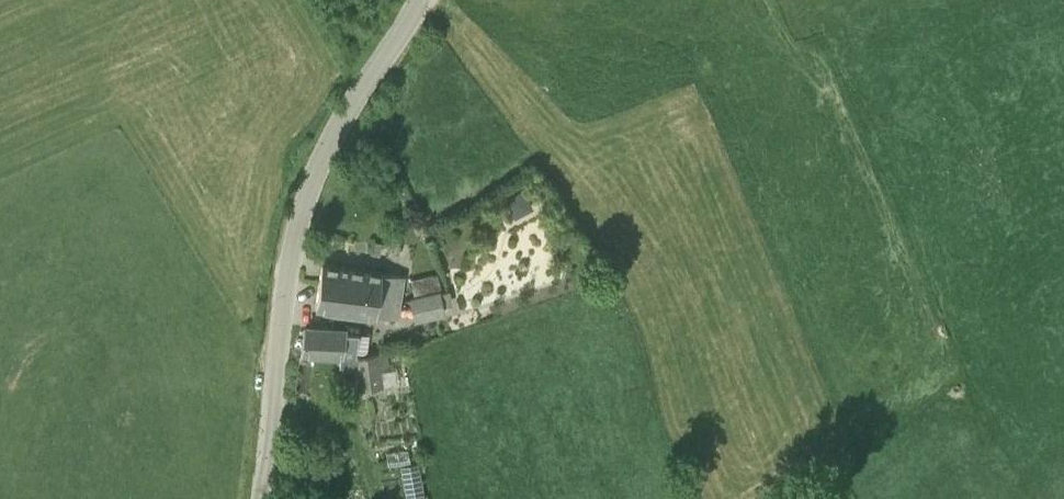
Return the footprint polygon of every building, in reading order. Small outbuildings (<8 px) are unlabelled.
[(322,262),(318,283),(399,295),(402,275),(322,262)] [(435,274),(411,279),(413,295),(439,290),(435,274)] [(397,315),(399,295),(318,283),(315,304),(397,315)] [(411,295),(415,317),(443,311),(442,305),(451,303),(448,290),(439,291),(439,290),(413,295),(411,295)] [(354,358),(356,358),(356,354),(358,331),(304,327),(301,350),(340,353),(340,357),(354,358)] [(356,358),(354,358),(357,388),(383,385),(381,368),(389,368),(389,362),(407,360),(406,347),(397,348),(397,350),(356,354),(356,358)] [(412,464),(409,446),(394,448),(397,466),(412,464)] [(402,474),(405,492),(423,488),(420,470),(402,474)]
